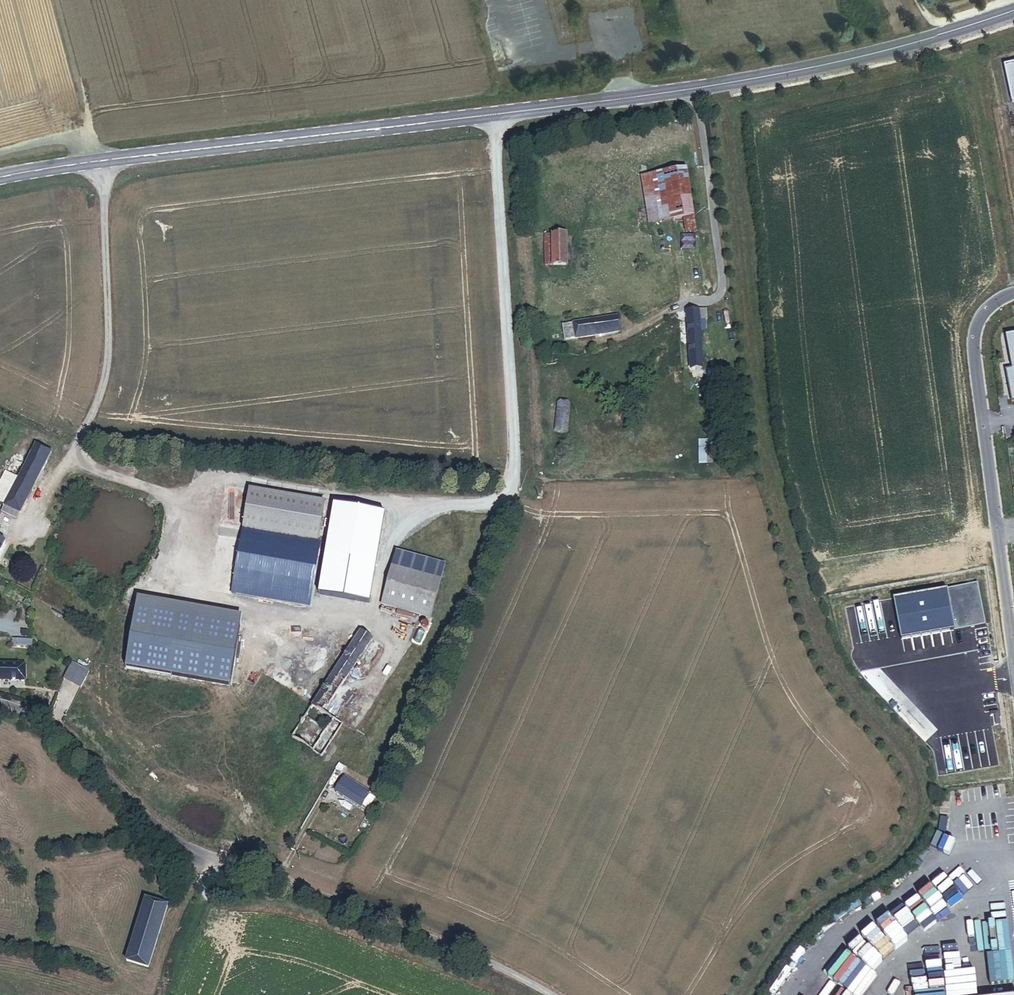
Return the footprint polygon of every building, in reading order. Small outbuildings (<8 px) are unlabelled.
[(1006,69),(1013,106),(1013,67),(1006,69)] [(689,169),(668,172),(675,219),(696,215),(689,169)] [(675,219),(668,172),(658,174),(665,220),(675,219)] [(567,234),(553,235),(554,267),(568,267),(567,234)] [(700,309),(689,310),(693,368),(704,368),(700,309)] [(617,316),(573,323),(575,338),(619,332),(617,316)] [(548,350),(550,366),(558,365),(556,349),(548,350)] [(558,369),(548,370),(549,377),(559,376),(558,369)] [(560,404),(557,431),(568,432),(571,405),(560,404)] [(56,444),(41,436),(19,479),(5,505),(2,511),(18,519),(56,444)] [(709,440),(699,440),(700,462),(709,462),(709,440)] [(7,473),(0,486),(0,502),(5,505),(19,479),(7,473)] [(324,500),(250,486),(231,587),(305,601),(309,601),(320,540),(317,540),(324,500)] [(375,563),(384,512),(334,502),(325,554),(375,563)] [(437,592),(440,574),(391,564),(387,582),(437,592)] [(387,582),(383,604),(432,614),(437,592),(387,582)] [(231,587),(231,589),(305,603),(305,601),(231,587)] [(135,602),(239,623),(240,613),(136,593),(135,602)] [(227,683),(239,623),(135,602),(123,662),(227,683)] [(346,682),(374,639),(362,632),(294,738),(315,751),(336,719),(356,688),(346,682)] [(384,646),(374,639),(346,682),(356,688),(384,646)] [(74,663),(65,678),(72,682),(81,668),(74,663)] [(0,665),(0,679),(23,680),(23,665),(0,665)] [(90,673),(81,668),(72,682),(81,688),(90,673)] [(344,725),(336,719),(315,751),(324,757),(344,725)] [(369,792),(345,777),(336,790),(361,805),(369,792)] [(369,792),(361,805),(366,809),(374,795),(369,792)] [(144,899),(124,961),(145,968),(165,906),(144,899)]
